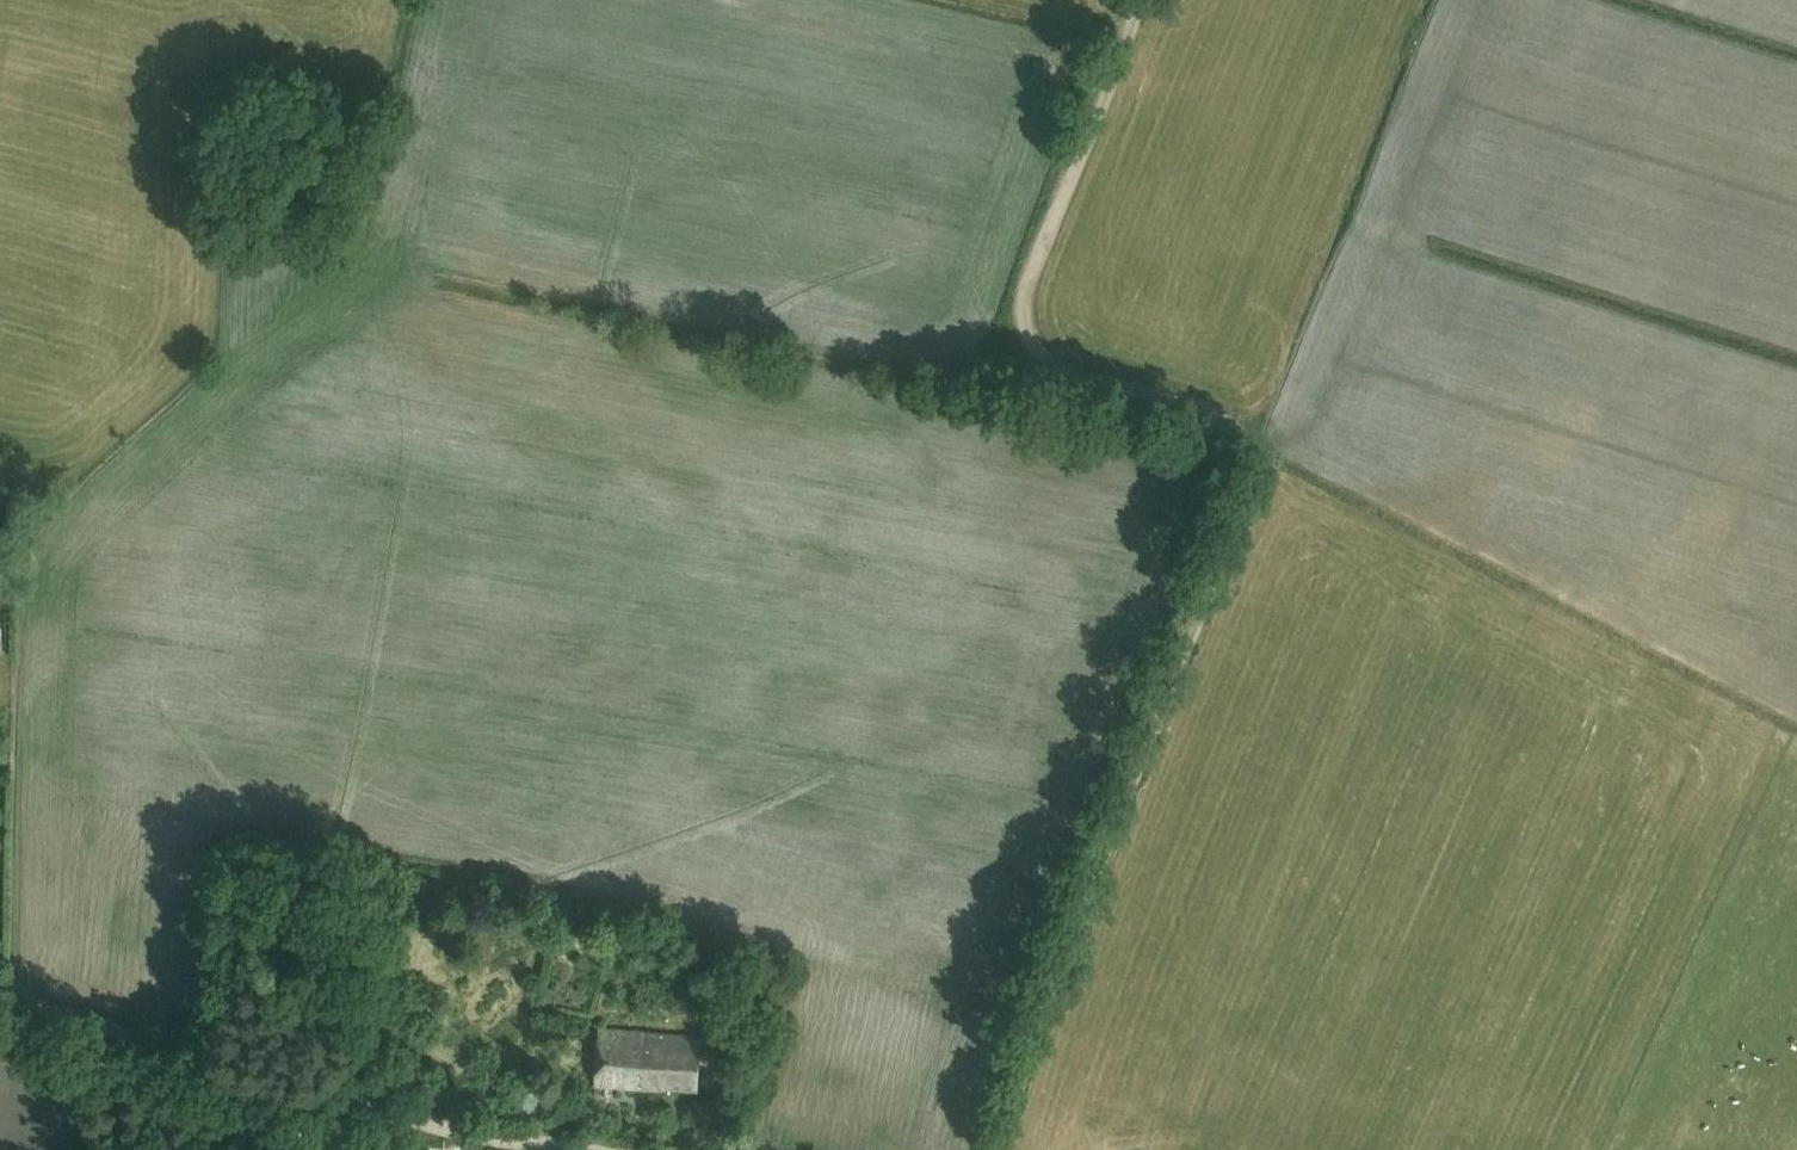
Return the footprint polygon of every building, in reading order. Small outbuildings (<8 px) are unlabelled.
[(594,1084),(695,1090),(698,1036),(597,1030),(594,1084)]
